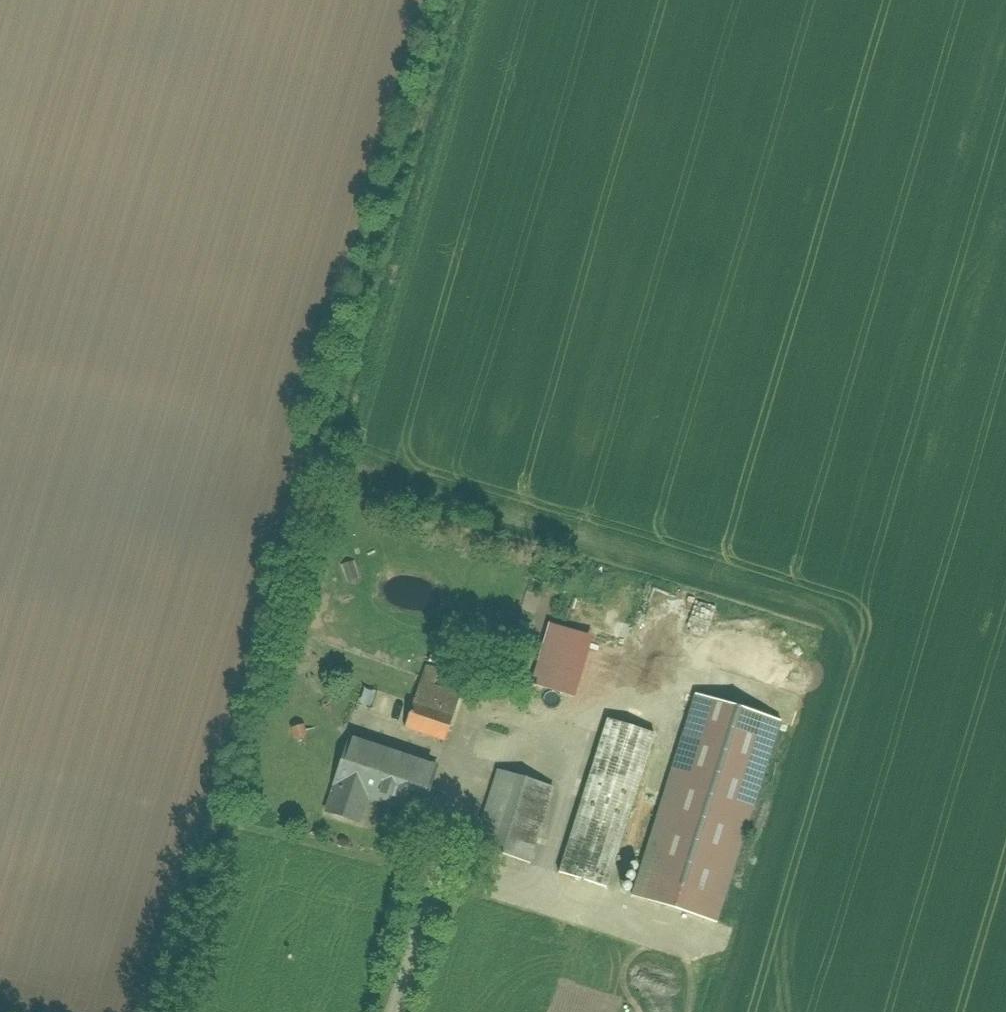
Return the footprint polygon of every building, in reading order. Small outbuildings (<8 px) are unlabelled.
[(588,656),(582,675),(619,686),(624,667),(588,656)] [(694,697),(631,900),(716,926),(779,723),(694,697)] [(411,705),(402,731),(442,745),(451,718),(411,705)] [(606,722),(557,877),(606,892),(655,738),(606,722)] [(437,772),(347,742),(322,815),(356,826),(365,800),(421,818),(437,772)] [(530,864),(553,790),(497,774),(475,848),(530,864)]
